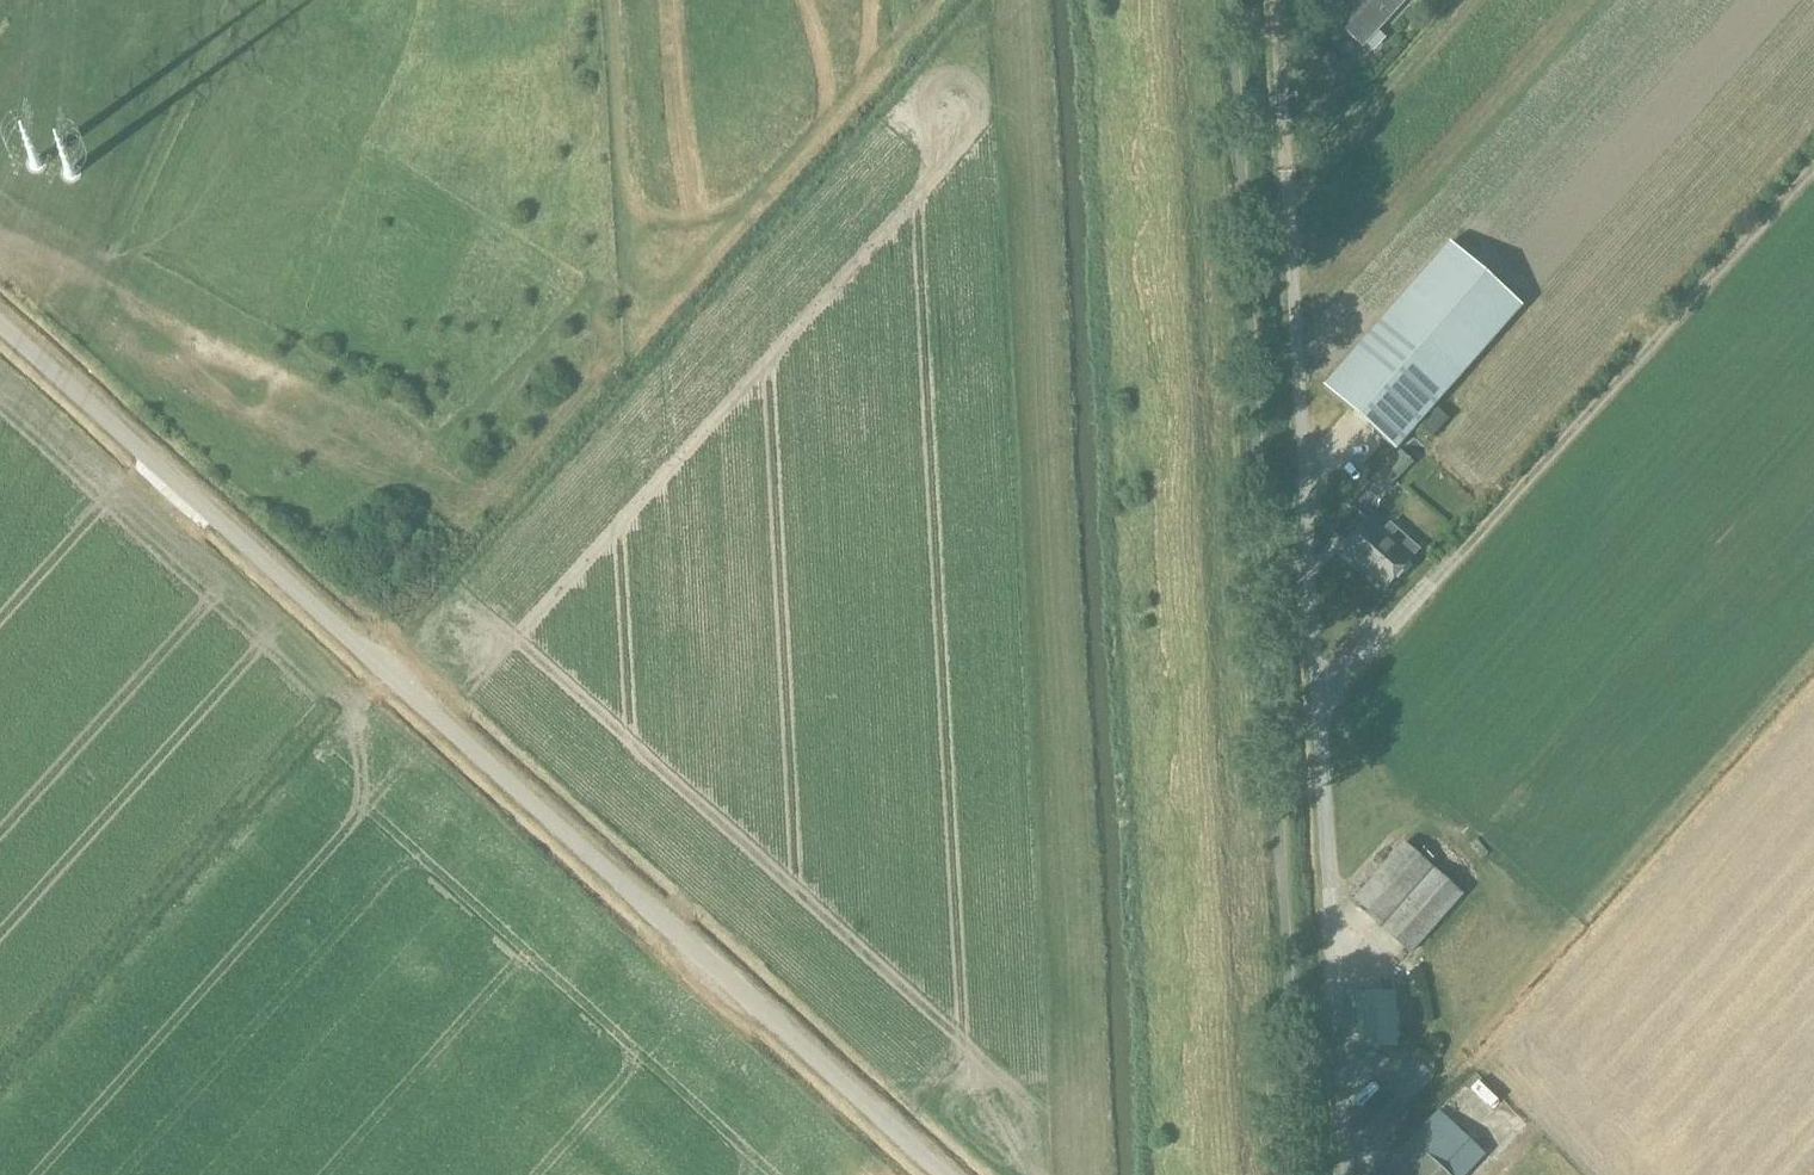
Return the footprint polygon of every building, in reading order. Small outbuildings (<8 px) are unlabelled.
[(1331,17),(1362,46),(1404,0),(1346,0),(1331,17)] [(1328,386),(1396,446),(1520,306),(1452,246),(1328,386)] [(1402,448),(1371,477),(1384,491),(1416,462),(1402,448)] [(1346,543),(1340,550),(1384,589),(1412,558),(1367,519),(1353,507),(1332,531),(1346,543)] [(1461,895),(1403,843),(1352,900),(1410,952),(1461,895)] [(1380,996),(1357,995),(1356,1016),(1361,1016),(1360,1046),(1371,1046),(1371,1048),(1376,1048),(1376,1046),(1393,1046),(1394,982),(1380,982),(1380,996)] [(1413,1058),(1353,1121),(1373,1140),(1403,1109),(1402,1108),(1432,1076),(1413,1058)] [(1377,1174),(1465,1174),(1485,1154),(1438,1109),(1377,1174)]
